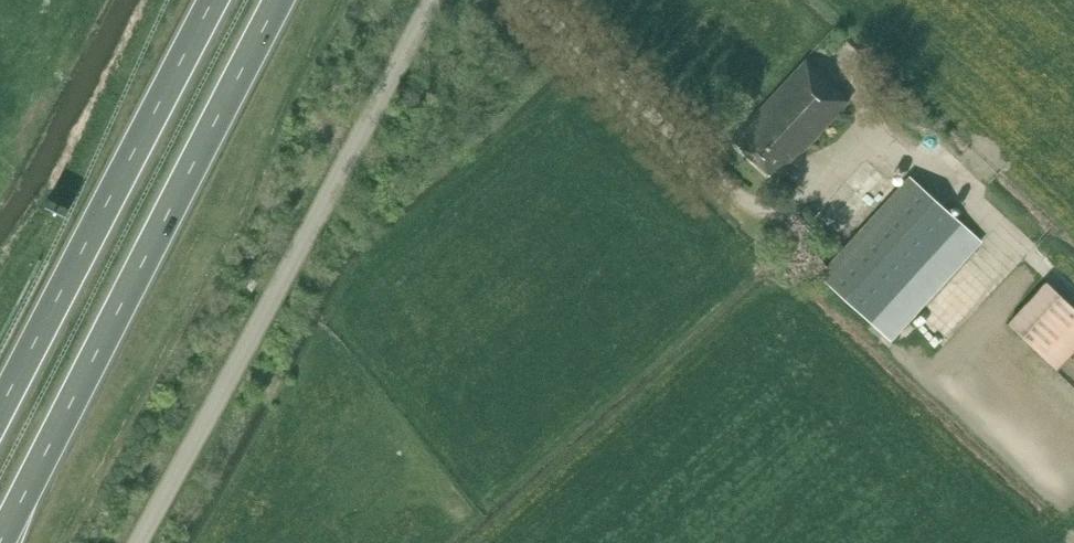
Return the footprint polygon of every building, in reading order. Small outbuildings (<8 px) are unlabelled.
[(731,139),(775,180),(789,165),(788,164),(799,151),(801,153),(849,100),(806,59),(731,139)] [(981,242),(960,223),(909,177),(899,189),(866,159),(809,221),(843,251),(820,275),(892,341),(981,242)] [(1073,351),(1073,307),(1046,281),(1007,322),(1057,369),(1073,351)]
